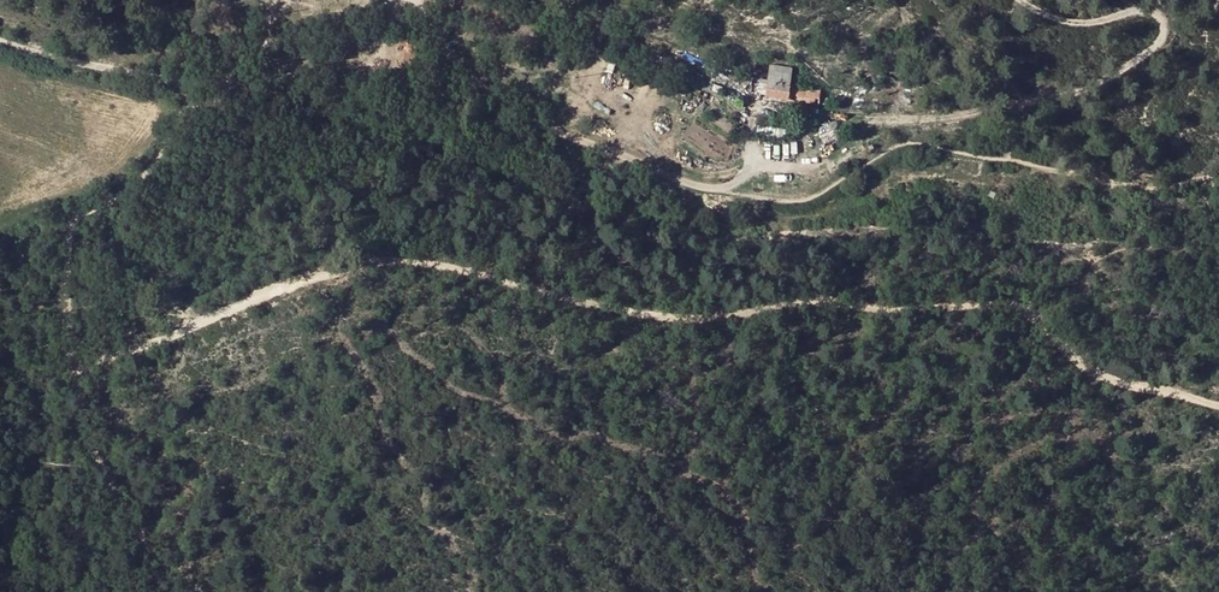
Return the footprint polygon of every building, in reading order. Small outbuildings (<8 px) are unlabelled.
[(775,60),(776,56),(757,53),(754,71),(805,78),(807,65),(775,60)]
